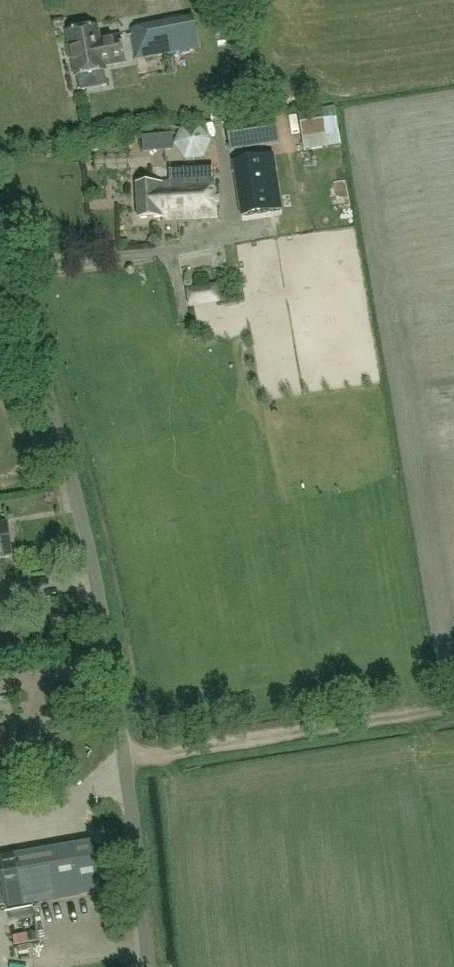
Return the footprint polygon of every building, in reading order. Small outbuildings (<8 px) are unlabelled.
[(64,18),(53,19),(54,29),(65,27),(64,18)] [(132,31),(135,58),(199,49),(195,22),(132,31)] [(67,45),(64,48),(66,57),(69,58),(72,76),(102,71),(102,67),(121,64),(118,39),(103,41),(104,43),(98,44),(96,28),(66,32),(67,45)] [(78,88),(104,84),(102,71),(76,75),(78,88)] [(328,148),(327,142),(340,140),(334,107),(299,113),(305,151),(328,148)] [(230,153),(280,143),(274,113),(224,123),(230,153)] [(204,158),(212,140),(200,127),(180,129),(174,146),(185,160),(204,158)] [(270,151),(231,159),(241,212),(280,205),(270,151)] [(169,171),(169,184),(136,185),(137,220),(162,219),(162,221),(215,219),(213,180),(213,168),(169,171)] [(189,306),(220,301),(218,284),(186,289),(189,306)] [(13,556),(8,523),(0,524),(0,558),(13,556)] [(0,730),(0,760),(13,758),(8,729),(0,730)] [(95,753),(107,745),(100,734),(88,742),(95,753)] [(50,817),(45,826),(61,835),(66,826),(50,817)] [(15,858),(23,905),(101,891),(93,844),(15,858)]
